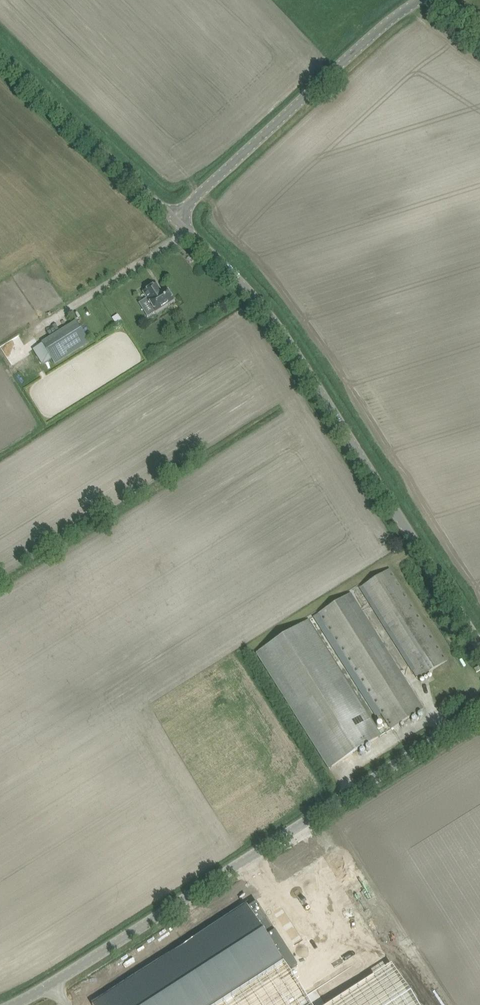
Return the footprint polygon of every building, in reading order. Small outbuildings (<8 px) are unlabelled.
[(156,312),(174,301),(166,289),(162,292),(157,284),(144,293),(156,312)] [(43,346),(36,351),(35,351),(44,364),(52,359),(55,364),(88,343),(75,321),(42,343),(43,346)] [(447,661),(390,569),(360,588),(418,679),(447,661)] [(423,709),(350,594),(319,614),(391,729),(423,709)] [(328,769),(381,736),(309,620),(255,653),(328,769)] [(281,961),(289,955),(254,901),(246,906),(245,905),(91,1004),(310,1004),(281,961)] [(388,961),(320,1004),(416,1004),(388,961)]
